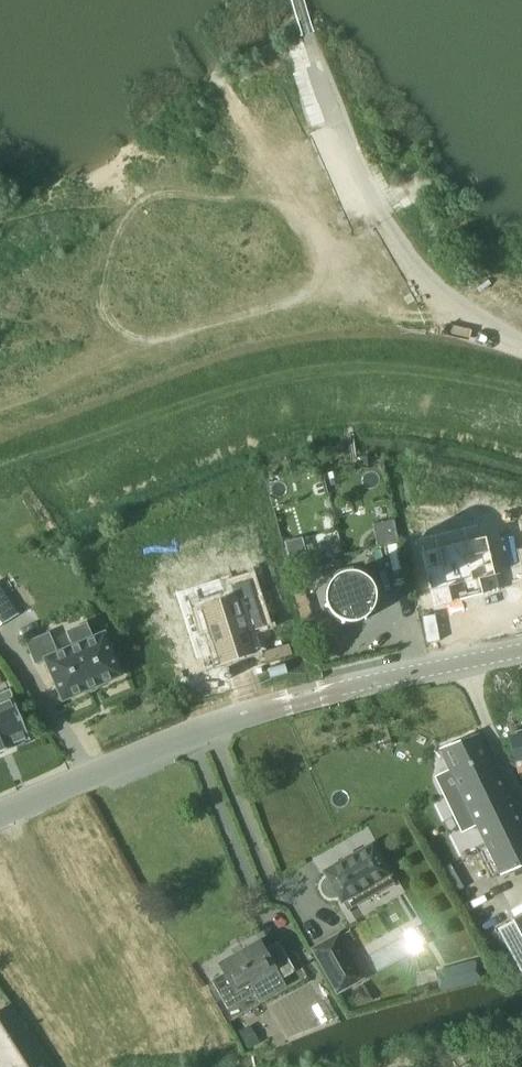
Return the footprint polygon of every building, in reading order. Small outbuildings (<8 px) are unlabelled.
[(468,529),(416,541),(432,609),(484,597),(468,529)] [(513,566),(521,609),(521,564),(513,566)] [(183,610),(179,611),(185,633),(189,632),(198,665),(251,650),(241,614),(251,611),(239,568),(220,574),(224,589),(180,601),(183,610)] [(340,624),(343,625),(344,623),(364,618),(366,620),(367,618),(366,616),(372,597),(374,596),(374,594),(372,594),(358,579),(358,577),(355,576),(355,578),(335,583),(333,581),(331,583),(333,585),(326,605),(325,605),(325,608),(327,607),(341,622),(340,624)] [(15,615),(0,592),(0,625),(15,615)] [(35,665),(44,661),(62,703),(124,676),(104,631),(92,636),(86,623),(66,632),(71,645),(56,651),(49,633),(25,643),(35,665)] [(28,737),(9,690),(0,693),(0,752),(11,747),(10,745),(28,737)] [(515,761),(521,759),(521,734),(509,738),(515,761)] [(437,778),(445,795),(459,790),(500,874),(521,865),(521,826),(478,736),(440,750),(451,772),(437,778)] [(323,881),(321,885),(321,890),(324,895),(328,897),(333,897),(338,895),(342,901),(388,873),(371,844),(325,872),(328,877),(323,881)] [(337,935),(312,949),(336,992),(361,978),(337,935)] [(210,981),(227,1009),(255,994),(249,984),(275,970),(281,979),(295,971),(278,941),(264,949),(259,940),(218,963),(224,973),(210,981)] [(476,960),(455,966),(461,989),(483,984),(476,960)] [(2,1066),(50,1066),(32,1038),(30,1039),(10,1008),(0,1014),(0,1063),(2,1066)] [(236,1030),(248,1050),(259,1043),(248,1024),(236,1030)] [(519,1050),(507,1057),(491,1066),(521,1066),(521,1056),(519,1050)]
